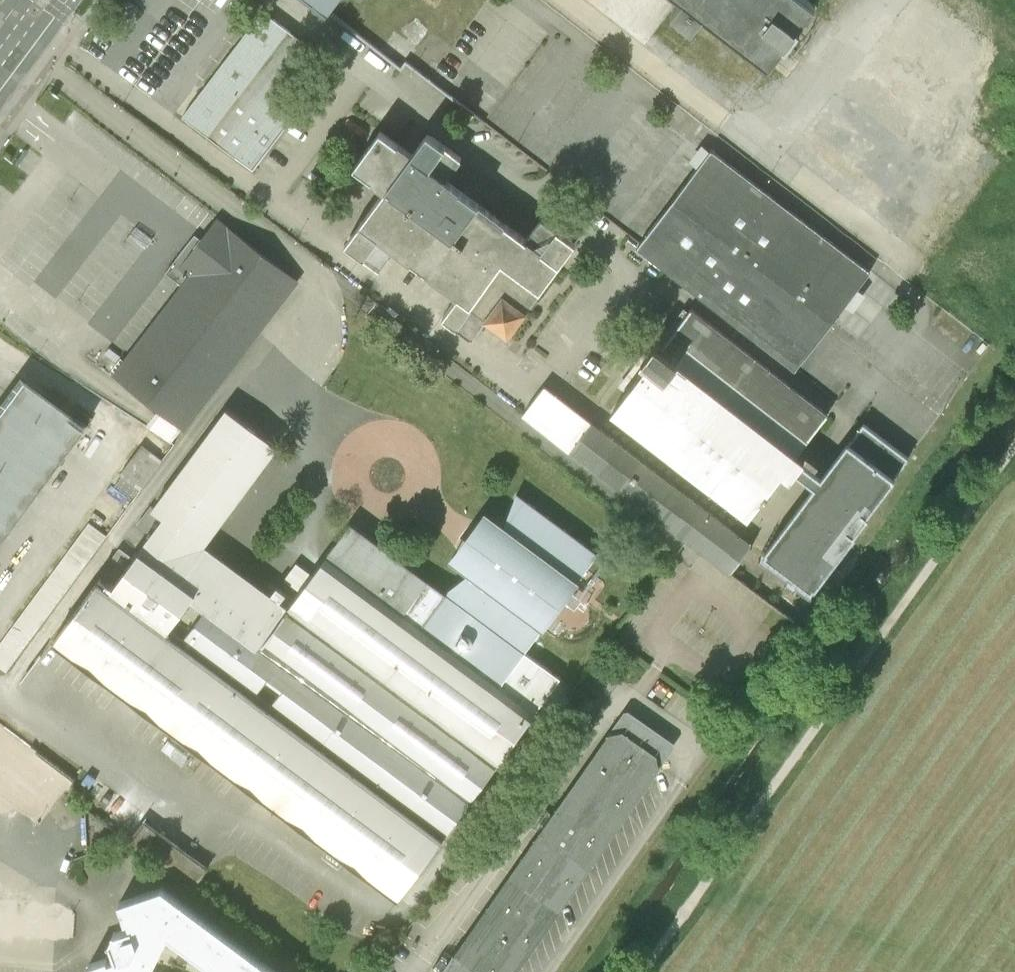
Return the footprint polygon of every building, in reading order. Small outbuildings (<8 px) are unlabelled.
[(328,13),(338,0),(310,0),(328,13)] [(810,0),(686,0),(674,15),(684,22),(693,30),(705,15),(773,66),(819,7),(810,0)] [(264,12),(184,117),(255,170),(292,122),(275,109),(318,53),(264,12)] [(381,130),(354,167),(386,190),(357,229),(346,244),(364,257),(365,255),(380,266),(393,248),(451,291),(459,297),(445,317),(458,328),(460,325),(473,335),(488,314),(511,331),(566,256),(577,242),(544,218),(527,240),(444,179),(460,158),(428,135),(414,155),(408,150),(381,130)] [(641,243),(637,249),(796,370),(872,270),(713,150),(641,243)] [(183,286),(114,375),(162,412),(150,428),(172,442),(297,280),(217,219),(201,239),(195,234),(187,244),(165,272),(183,286)] [(826,411),(687,304),(648,354),(639,366),(647,372),(612,417),(749,523),(783,478),(791,485),(798,475),(804,468),(791,457),(826,411)] [(85,428),(20,380),(0,407),(0,544),(85,428)] [(544,389),(524,415),(686,539),(795,623),(815,597),(765,558),(544,389)] [(100,579),(54,641),(398,897),(561,677),(525,651),(501,684),(420,624),(327,555),(289,607),(281,601),(287,593),(277,585),(270,594),(204,544),(277,446),(228,409),(154,509),(151,506),(137,525),(151,535),(133,560),(119,550),(111,559),(114,561),(101,579),(100,579)] [(818,490),(765,558),(815,597),(917,465),(865,426),(822,482),(812,474),(804,468),(798,475),(806,481),(818,490)] [(163,460),(142,444),(121,474),(122,475),(115,485),(134,499),(163,460)] [(444,592),(420,624),(501,684),(525,651),(597,556),(516,494),(505,526),(486,510),(476,524),(467,535),(457,550),(448,559),(469,574),(444,592)] [(89,523),(0,643),(0,669),(5,673),(106,536),(89,523)] [(351,523),(327,555),(420,624),(444,592),(370,537),(361,531),(351,523)] [(659,769),(658,764),(663,763),(674,747),(673,742),(628,710),(623,711),(612,727),(613,732),(608,733),(556,808),(442,971),(517,971),(659,769)] [(11,783),(37,748),(5,725),(0,732),(0,811),(5,811),(10,810),(15,807),(18,802),(19,798),(18,792),(16,787),(11,783)] [(142,821),(127,841),(198,894),(213,874),(142,821)] [(118,948),(109,951),(108,949),(90,955),(96,971),(157,971),(179,926),(218,956),(210,971),(292,971),(164,877),(121,893),(127,910),(130,908),(133,917),(116,923),(112,931),(118,948)] [(58,932),(60,903),(0,899),(0,938),(57,942),(61,947),(70,949),(77,948),(83,945),(83,932),(58,932)]
